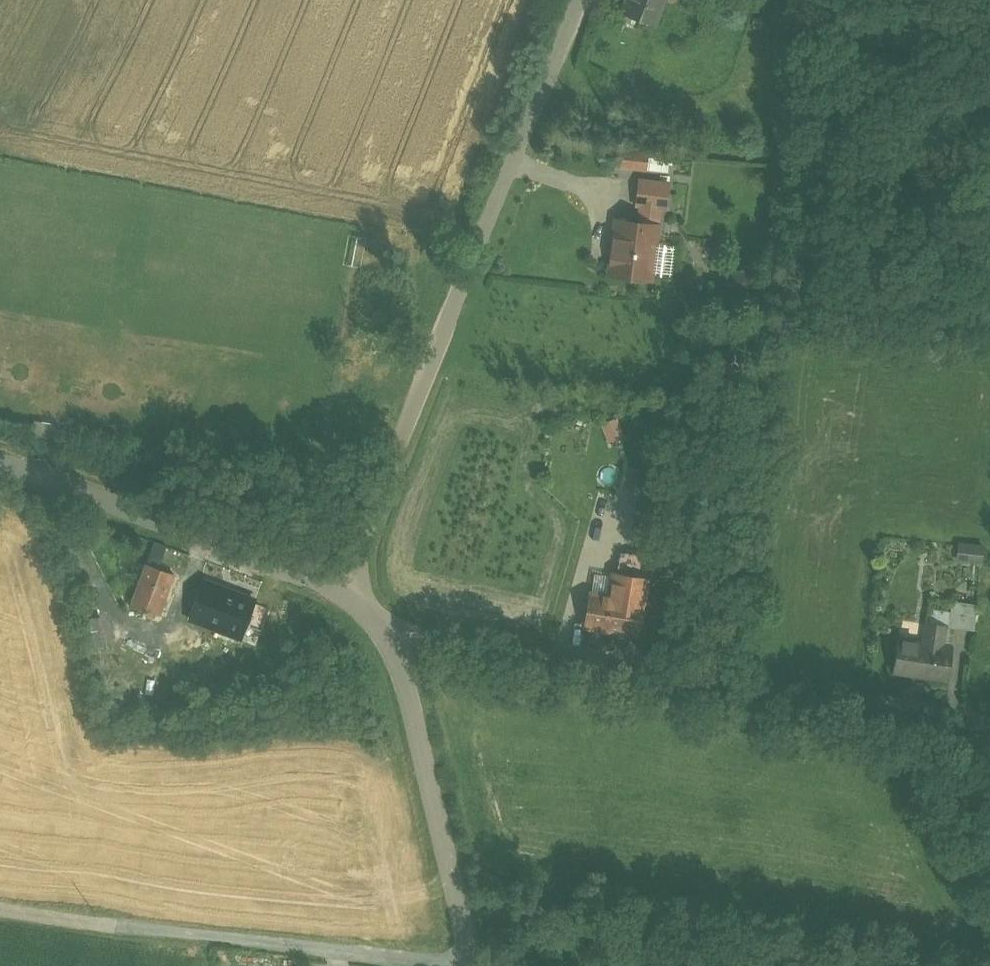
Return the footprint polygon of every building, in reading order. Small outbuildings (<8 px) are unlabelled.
[(621,12),(655,26),(665,0),(625,0),(621,12)] [(649,153),(622,150),(620,166),(647,169),(649,153)] [(657,285),(666,214),(672,214),(675,185),(639,181),(635,208),(641,209),(640,221),(617,218),(610,279),(657,285)] [(965,542),(964,563),(989,563),(989,542),(965,542)] [(593,592),(585,632),(644,643),(652,605),(644,603),(652,561),(620,555),(612,596),(593,592)] [(173,573),(147,563),(132,604),(158,613),(173,573)] [(181,630),(172,654),(192,662),(193,662),(198,648),(209,619),(231,628),(243,595),(200,579),(181,630)] [(897,639),(892,675),(952,684),(955,662),(957,648),(951,647),(954,629),(926,626),(923,642),(897,639)]
